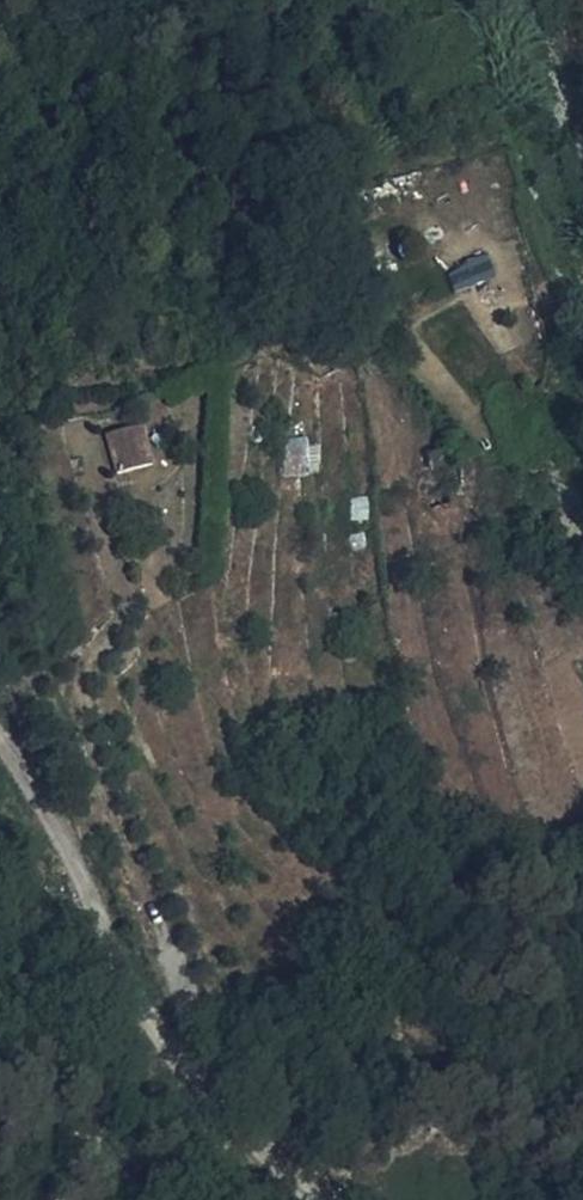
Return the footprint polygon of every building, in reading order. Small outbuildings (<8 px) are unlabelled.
[(163,409),(153,410),(163,450),(172,446),(163,409)] [(163,450),(153,410),(125,417),(136,457),(163,450)] [(329,431),(303,430),(300,467),(323,469),(327,450),(329,431)]
